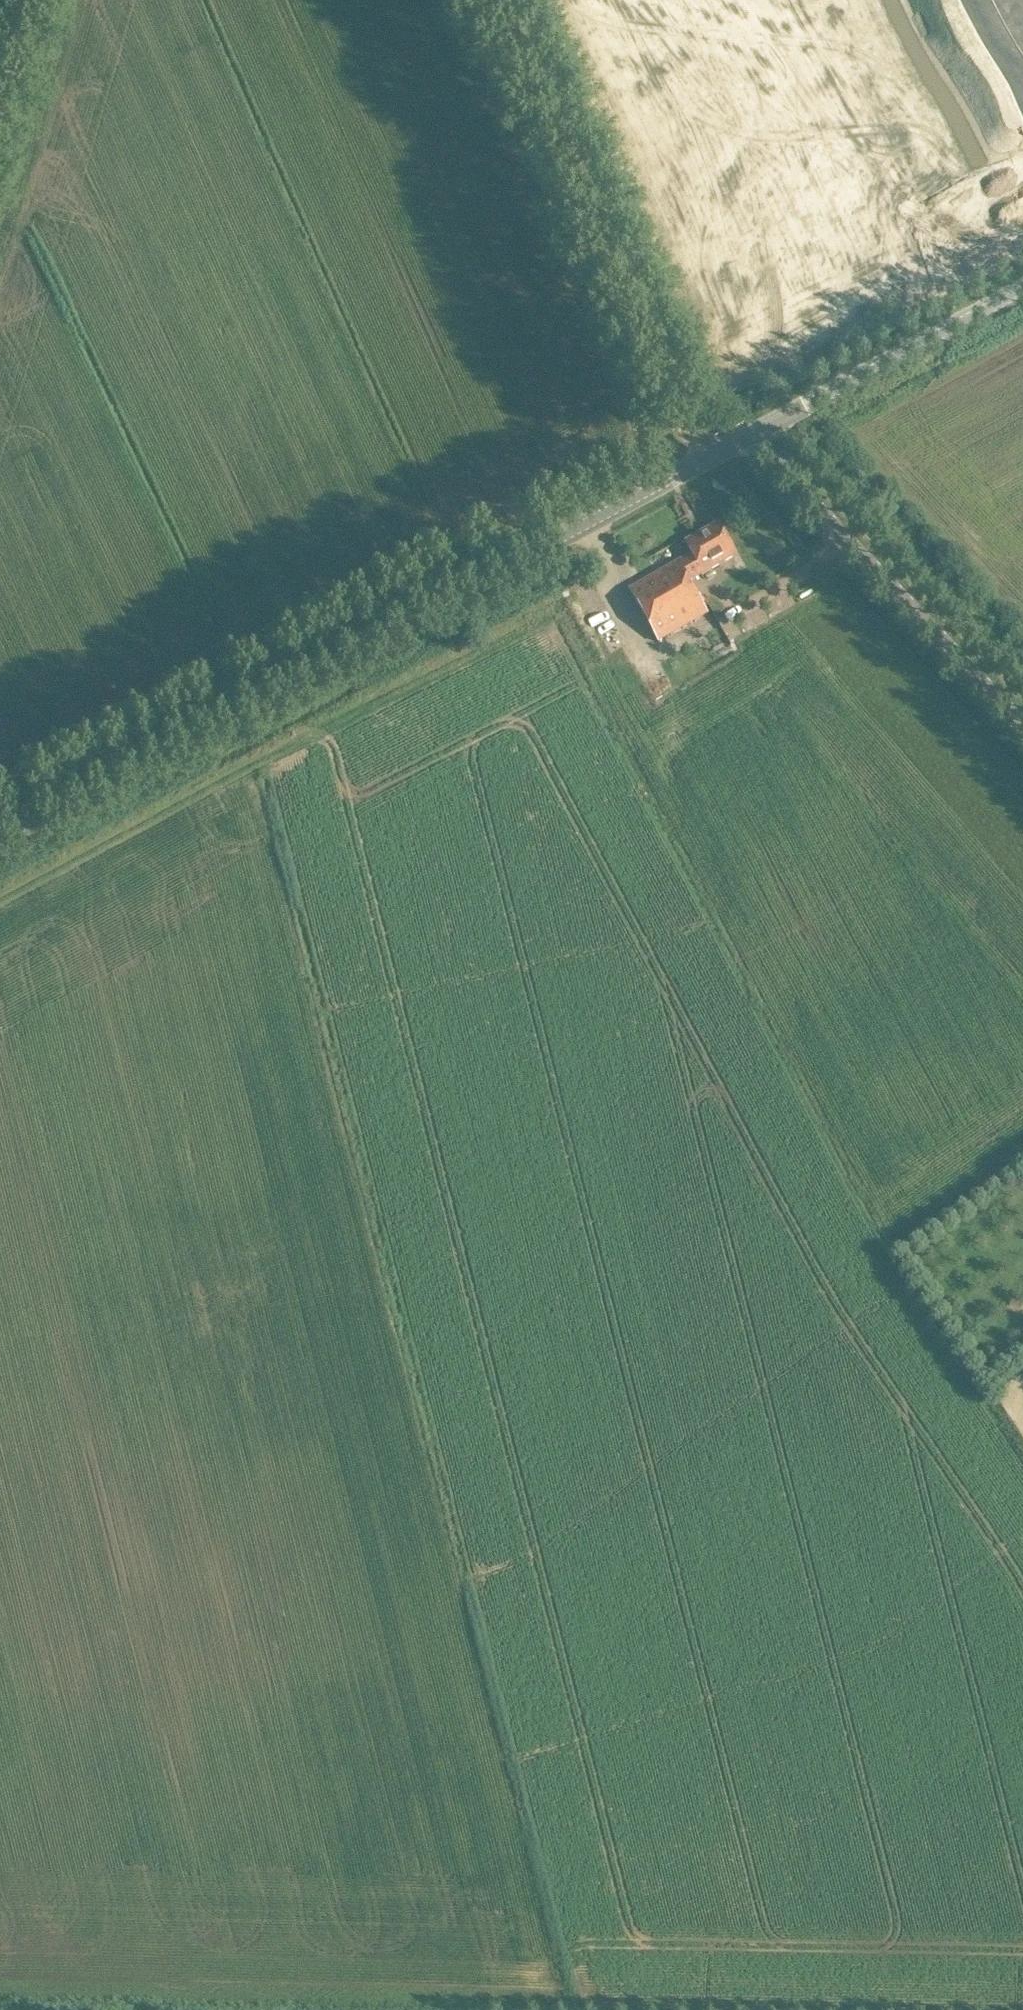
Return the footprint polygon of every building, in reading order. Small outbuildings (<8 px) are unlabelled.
[(630,589),(659,640),(708,612),(689,580),(736,554),(719,523),(686,542),(692,553),(630,589)]
